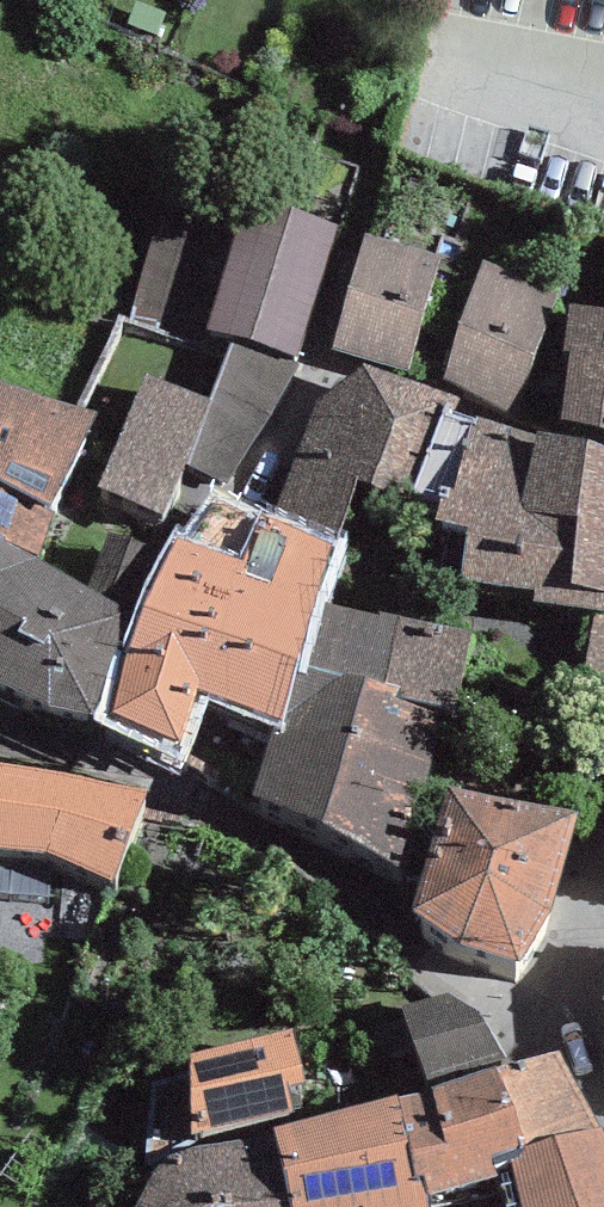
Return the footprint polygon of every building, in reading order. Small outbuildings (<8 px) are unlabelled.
[(337,234),(243,208),(205,341),(299,368),(337,234)] [(442,266),(365,240),(327,352),(405,378),(442,266)] [(486,268),(443,385),(516,412),(559,295),(486,268)] [(570,315),(564,431),(603,447),(603,321),(570,315)] [(177,551),(114,724),(176,752),(194,705),(275,736),(260,800),(408,881),(441,718),(454,720),(474,642),(324,612),(361,492),(410,508),(413,499),(440,421),(446,405),(362,377),(315,412),(264,531),(219,513),(188,554),(177,551)] [(40,572),(98,429),(0,397),(0,558),(40,572)] [(440,421),(413,499),(444,509),(433,531),(467,542),(457,592),(603,622),(603,462),(481,428),(479,435),(440,421)] [(51,718),(93,725),(158,556),(110,540),(88,598),(40,572),(0,558),(0,693),(51,718)] [(0,774),(0,859),(39,862),(109,900),(141,802),(0,774)] [(579,825),(448,799),(413,924),(461,957),(519,975),(553,924),(579,825)] [(453,1001),(374,1028),(391,1096),(506,1066),(481,1022),(453,1001)] [(291,1041),(193,1065),(190,1077),(156,1090),(152,1166),(194,1143),(294,1122),(290,1100),(306,1093),(291,1041)] [(275,1141),(292,1206),(436,1206),(498,1187),(492,1169),(511,1164),(525,1160),(601,1140),(559,1064),(275,1141)] [(511,1164),(522,1206),(603,1206),(603,1147),(601,1140),(556,1152),(511,1164)] [(143,1206),(292,1206),(275,1145),(185,1159),(160,1171),(143,1206)]
